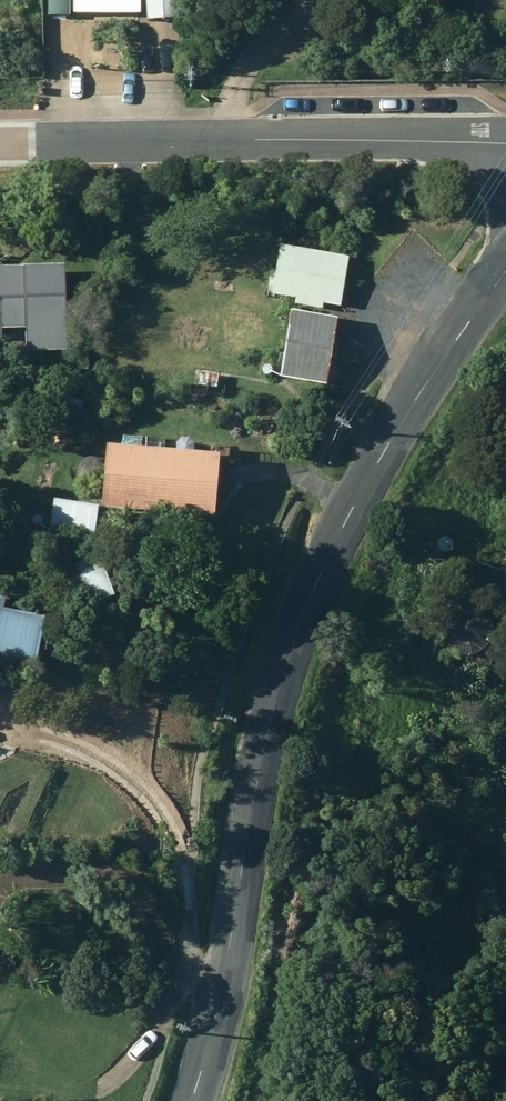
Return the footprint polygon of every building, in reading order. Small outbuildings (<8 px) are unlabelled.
[(105,11),(133,11),(133,0),(105,0),(105,11)] [(146,16),(177,16),(177,0),(146,0),(146,16)] [(355,255),(288,242),(279,291),(302,296),(301,302),(328,307),(329,301),(346,304),(355,255)] [(72,264),(0,264),(0,335),(7,335),(6,325),(32,325),(32,347),(73,348),(72,264)] [(331,381),(343,316),(299,308),(287,373),(331,381)] [(70,412),(85,412),(86,398),(70,398),(70,412)] [(111,502),(223,512),(227,468),(232,469),(233,451),(116,441),(111,502)] [(104,503),(63,497),(58,529),(98,536),(104,503)] [(123,593),(108,552),(77,564),(80,571),(58,580),(70,612),(123,593)] [(10,604),(13,594),(0,591),(0,662),(10,664),(10,659),(41,667),(53,613),(10,604)] [(445,643),(451,649),(457,652),(465,653),(472,652),(479,648),(483,642),(486,636),(486,628),(484,621),(480,615),(474,611),(467,609),(459,609),(453,612),(447,616),(443,622),(442,630),(442,637),(445,643)]
